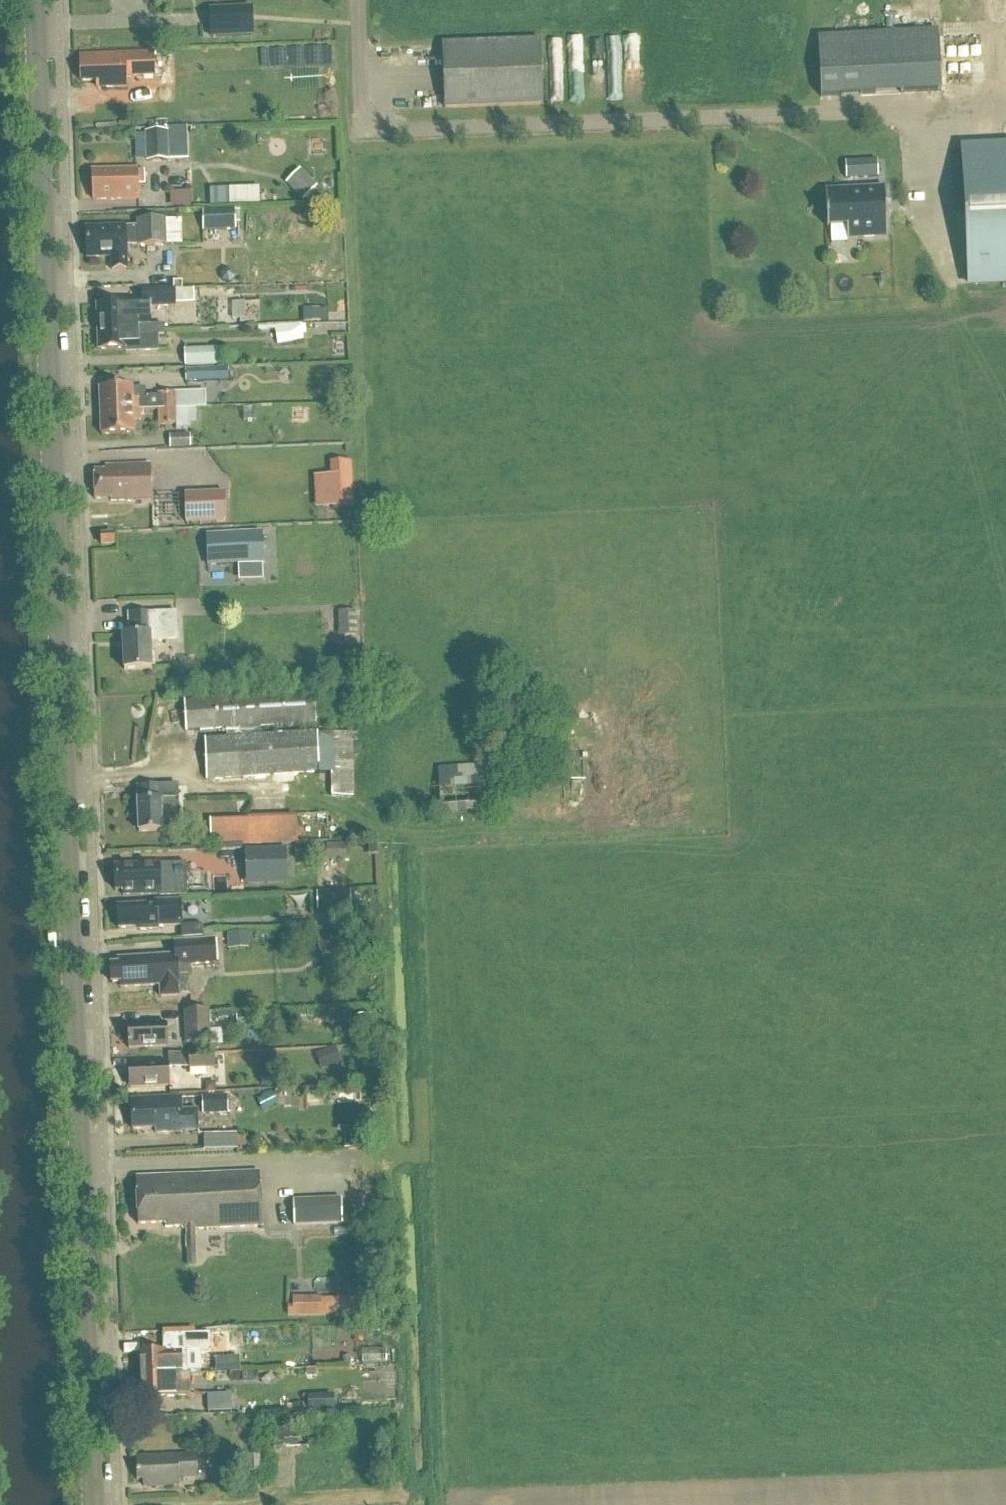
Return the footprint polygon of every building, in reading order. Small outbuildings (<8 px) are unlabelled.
[(226,10),(227,23),(215,23),(216,38),(248,36),(246,9),(226,10)] [(937,31),(817,38),(820,100),(840,99),(840,98),(941,93),(937,31)] [(540,43),(442,47),(444,110),(543,107),(540,43)] [(154,54),(142,55),(142,58),(126,58),(126,56),(80,57),(81,83),(97,83),(97,90),(128,89),(127,79),(155,78),(154,54)] [(167,133),(144,134),(146,164),(169,163),(167,133)] [(970,288),(1005,286),(1005,150),(963,152),(970,288)] [(872,161),(839,163),(840,180),(873,179),(872,161)] [(141,172),(95,172),(95,202),(141,201),(141,172)] [(303,175),(289,188),(305,204),(318,191),(303,175)] [(207,202),(255,202),(255,189),(207,189),(207,202)] [(887,239),(885,191),(825,194),(827,230),(846,229),(847,241),(887,239)] [(186,207),(185,193),(165,194),(166,208),(186,207)] [(203,211),(203,231),(236,231),(235,210),(203,211)] [(87,259),(107,259),(113,258),(113,271),(127,271),(126,248),(166,247),(165,222),(137,223),(138,228),(125,228),(125,224),(87,225),(87,259)] [(154,279),(154,292),(176,291),(176,292),(183,292),(183,284),(174,284),(174,278),(154,279)] [(143,306),(97,308),(99,331),(164,328),(164,327),(152,327),(152,310),(177,309),(176,292),(176,291),(154,292),(142,292),(143,306)] [(303,339),(299,324),(270,330),(273,345),(303,339)] [(164,328),(99,331),(99,351),(139,350),(139,354),(159,353),(158,337),(165,337),(165,332),(164,332),(164,328)] [(218,368),(218,351),(185,353),(186,369),(218,368)] [(186,372),(187,385),(229,384),(229,371),(186,372)] [(101,391),(102,415),(140,413),(140,412),(159,412),(197,411),(202,411),(202,394),(159,395),(159,398),(146,398),(146,401),(133,402),(133,390),(101,391)] [(197,411),(159,412),(159,428),(177,427),(177,431),(191,430),(191,427),(197,427),(197,411)] [(134,423),(140,423),(140,413),(102,415),(102,437),(134,436),(134,423)] [(191,437),(171,437),(171,450),(191,450),(191,437)] [(351,465),(331,466),(333,513),(353,512),(351,465)] [(112,474),(95,475),(96,501),(112,500),(113,504),(152,503),(150,468),(111,469),(112,474)] [(225,495),(185,496),(186,524),(226,523),(225,495)] [(199,566),(257,565),(257,533),(198,533),(199,566)] [(115,537),(101,537),(101,546),(116,546),(115,537)] [(357,639),(357,614),(340,614),(341,639),(357,639)] [(131,617),(132,640),(124,640),(125,672),(154,671),(153,644),(179,643),(177,615),(131,617)] [(238,739),(204,741),(206,782),(332,775),(333,800),(354,799),(351,735),(318,737),(317,734),(258,737),(258,729),(317,726),(316,696),(187,703),(189,733),(237,731),(238,739)] [(439,771),(442,818),(500,814),(497,767),(439,771)] [(138,789),(139,803),(138,803),(139,834),(162,833),(161,788),(138,789)] [(297,818),(210,821),(211,848),(297,845),(297,818)] [(286,852),(246,853),(246,879),(247,886),(287,885),(287,878),(286,852)] [(186,865),(114,867),(115,893),(123,893),(123,898),(159,897),(159,898),(187,897),(186,865)] [(156,903),(156,907),(119,909),(120,930),(137,929),(139,933),(159,932),(158,930),(182,928),(180,902),(156,903)] [(118,966),(111,967),(112,986),(120,985),(120,990),(160,988),(160,999),(179,998),(177,968),(216,966),(214,942),(174,945),(175,957),(118,961),(118,966)] [(185,1015),(186,1047),(211,1046),(210,1014),(185,1015)] [(168,1028),(127,1030),(128,1051),(169,1049),(168,1028)] [(189,1057),(190,1073),(216,1072),(215,1056),(189,1057)] [(169,1068),(129,1070),(130,1092),(170,1090),(169,1068)] [(228,1098),(202,1099),(203,1117),(228,1116),(228,1098)] [(182,1100),(132,1102),(133,1131),(157,1130),(157,1136),(199,1134),(198,1111),(182,1112),(182,1100)] [(199,1135),(199,1149),(233,1149),(233,1135),(199,1135)] [(260,1174),(137,1179),(139,1226),(165,1225),(165,1231),(262,1227),(260,1174)] [(342,1227),(342,1203),(330,1203),(330,1227),(342,1227)] [(292,1317),(322,1317),(321,1299),(292,1299),(292,1317)] [(163,1337),(164,1355),(201,1354),(211,1353),(211,1335),(163,1337)] [(202,1373),(201,1354),(164,1355),(138,1356),(139,1378),(188,1376),(188,1374),(202,1373)] [(211,1364),(212,1372),(234,1371),(233,1362),(211,1364)] [(139,1378),(140,1399),(192,1397),(191,1376),(188,1376),(139,1378)] [(228,1400),(208,1401),(208,1418),(229,1417),(228,1400)] [(275,1450),(307,1450),(307,1431),(275,1431),(275,1450)] [(198,1458),(137,1461),(138,1481),(146,1481),(146,1488),(180,1486),(180,1481),(198,1480),(198,1458)]
